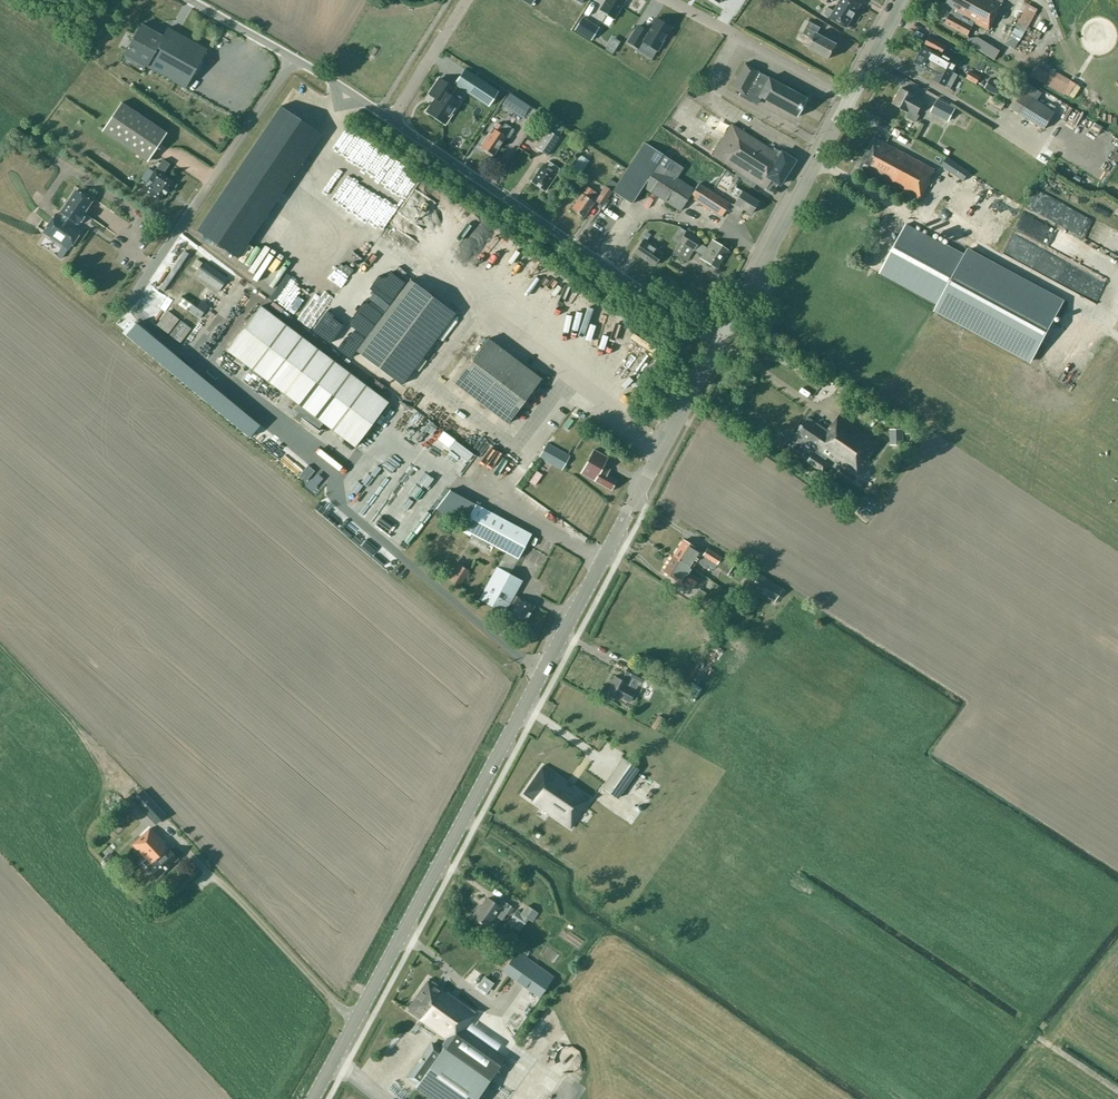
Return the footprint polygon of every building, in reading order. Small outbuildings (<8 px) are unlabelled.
[(599,11),(614,19),(625,0),(605,0),(599,11)] [(824,13),(830,17),(846,27),(854,15),(861,3),(856,0),(840,0),(837,5),(834,10),(828,7),(824,13)] [(945,23),(968,35),(973,26),(969,24),(971,20),(989,30),(999,12),(998,11),(1002,3),(1000,2),(1001,0),(948,0),(946,3),(953,7),(945,23)] [(1027,36),(1039,14),(1029,8),(1017,31),(1027,36)] [(582,17),(574,30),(590,40),(598,27),(582,17)] [(638,26),(628,42),(637,48),(642,41),(657,50),(671,27),(655,18),(647,31),(638,26)] [(813,39),(808,47),(829,58),(837,44),(817,33),(820,27),(810,21),(803,33),(813,39)] [(124,54),(146,66),(163,36),(141,24),(124,54)] [(146,66),(185,88),(206,49),(168,27),(163,36),(146,66)] [(924,44),(919,53),(946,67),(947,67),(955,71),(959,63),(951,58),(948,63),(939,59),(946,45),(929,36),(925,44),(924,44)] [(968,38),(966,42),(980,51),(985,41),(977,36),(968,38)] [(951,45),(948,50),(958,55),(961,50),(951,45)] [(919,53),(914,63),(917,64),(916,66),(916,69),(921,72),(924,70),(925,69),(936,75),(934,79),(946,85),(953,72),(946,68),(946,67),(919,53)] [(744,63),(731,87),(741,93),(739,96),(754,104),(758,96),(797,117),(807,98),(757,71),(758,70),(744,63)] [(454,84),(488,106),(498,91),(464,69),(454,84)] [(1066,99),(1071,89),(1035,70),(1030,80),(1066,99)] [(428,111),(444,122),(458,102),(449,96),(454,88),(439,78),(429,93),(436,98),(428,111)] [(991,78),(985,88),(1004,99),(1010,90),(991,78)] [(244,88),(234,109),(242,113),(252,91),(244,88)] [(901,88),(893,103),(908,112),(906,117),(916,122),(918,117),(919,116),(919,115),(917,114),(923,102),(916,98),(917,96),(901,88)] [(1045,128),(1055,111),(1023,91),(1012,108),(1045,128)] [(501,105),(520,116),(527,105),(509,93),(501,105)] [(930,112),(948,121),(955,108),(937,98),(930,112)] [(121,102),(102,131),(147,161),(167,133),(121,102)] [(280,106),(233,176),(196,230),(237,258),(321,134),(280,106)] [(820,121),(833,116),(830,106),(817,110),(820,121)] [(533,108),(521,126),(527,130),(539,112),(533,108)] [(493,129),(493,128),(481,147),(493,155),(504,138),(505,139),(507,139),(513,131),(512,128),(504,123),(502,123),(501,126),(497,123),(493,129)] [(777,153),(743,131),(732,124),(722,141),(712,156),(771,193),(772,192),(774,193),(777,189),(775,188),(778,184),(779,185),(795,160),(779,150),(777,153)] [(534,147),(546,156),(558,137),(546,129),(534,147)] [(921,199),(932,179),(930,178),(935,170),(874,137),(859,166),(921,199)] [(676,177),(683,167),(644,142),(612,191),(632,203),(642,187),(680,211),(694,189),(676,177)] [(579,154),(586,158),(592,148),(585,144),(579,154)] [(963,181),(968,175),(971,177),(973,173),(947,157),(940,166),(963,181)] [(155,169),(154,168),(140,189),(158,201),(172,181),(162,174),(169,163),(162,159),(155,169)] [(545,191),(556,174),(560,169),(549,162),(546,167),(542,164),(531,181),(545,191)] [(570,173),(565,180),(573,185),(578,179),(570,173)] [(750,214),(757,203),(758,201),(742,191),(735,187),(731,193),(738,197),(734,204),(735,204),(734,204),(729,203),(730,203),(698,183),(690,197),(721,217),(727,207),(739,215),(743,209),(750,214)] [(584,217),(595,200),(603,205),(612,191),(604,186),(599,194),(587,186),(582,194),(581,193),(571,209),(584,217)] [(85,214),(83,212),(91,201),(76,190),(59,216),(55,214),(44,231),(49,235),(50,239),(59,245),(63,244),(69,248),(81,231),(74,226),(76,223),(78,224),(85,214)] [(440,233),(463,203),(450,194),(428,224),(440,233)] [(906,224),(880,272),(938,304),(964,255),(906,224)] [(712,239),(707,248),(698,243),(700,240),(686,230),(680,227),(673,238),(679,242),(676,247),(687,254),(691,248),(694,250),(695,248),(700,251),(701,249),(705,251),(700,258),(716,268),(728,249),(712,239)] [(643,240),(634,252),(654,265),(662,253),(643,240)] [(159,287),(164,291),(189,254),(183,250),(159,287)] [(967,250),(964,255),(938,304),(935,309),(1031,361),(1063,302),(967,250)] [(199,269),(222,285),(227,278),(203,262),(199,269)] [(410,280),(356,351),(401,385),(454,313),(410,280)] [(177,300),(183,304),(182,306),(199,318),(207,306),(200,300),(196,305),(181,295),(177,300)] [(226,350),(354,446),(388,402),(260,306),(226,350)] [(179,320),(167,310),(157,325),(169,334),(179,320)] [(313,312),(308,324),(315,327),(320,315),(313,312)] [(192,329),(181,321),(170,335),(181,343),(192,329)] [(454,383),(508,423),(541,379),(488,338),(454,383)] [(380,426),(391,411),(386,407),(375,422),(380,426)] [(818,456),(821,451),(857,476),(880,443),(839,415),(833,424),(832,423),(827,430),(807,417),(797,432),(816,446),(815,447),(817,449),(814,453),(813,453),(807,461),(823,472),(829,464),(818,456)] [(889,429),(890,444),(902,444),(902,428),(889,429)] [(547,442),(538,457),(561,470),(570,455),(547,442)] [(593,450),(580,473),(611,490),(617,480),(607,474),(610,469),(603,466),(608,458),(593,450)] [(397,477),(379,458),(364,472),(381,491),(397,477)] [(529,538),(529,536),(530,534),(476,504),(463,529),(517,558),(519,555),(521,554),(522,553),(524,552),(525,551),(526,550),(526,549),(527,547),(528,546),(528,545),(528,544),(529,542),(529,540),(529,538)] [(673,555),(692,567),(695,561),(706,568),(708,565),(713,569),(715,566),(727,574),(733,565),(728,562),(707,548),(703,553),(701,551),(683,540),(673,555)] [(673,555),(663,571),(682,583),(692,567),(673,555)] [(459,564),(449,580),(460,587),(469,571),(459,564)] [(521,580),(497,567),(480,599),(500,610),(500,611),(507,615),(507,616),(524,625),(534,606),(517,596),(517,597),(513,595),(521,580)] [(690,573),(685,581),(694,586),(699,579),(690,573)] [(776,603),(784,590),(759,575),(755,581),(755,580),(750,587),(768,598),(776,603)] [(624,674),(625,674),(622,680),(614,676),(605,693),(618,700),(620,697),(629,702),(635,691),(628,687),(633,678),(639,682),(643,675),(628,667),(624,674)] [(651,727),(657,730),(664,718),(657,715),(651,727)] [(577,769),(559,757),(553,765),(560,770),(571,778),(577,769)] [(623,758),(616,768),(602,788),(617,798),(638,769),(623,758)] [(589,797),(542,765),(523,793),(532,799),(531,801),(571,827),(585,807),(583,805),(589,797)] [(162,813),(147,797),(137,806),(152,823),(162,813)] [(152,839),(146,832),(132,845),(146,859),(142,862),(149,869),(156,877),(177,857),(169,849),(169,850),(163,843),(155,836),(152,839)] [(109,854),(103,860),(112,869),(118,863),(109,854)] [(762,868),(766,862),(756,855),(752,860),(762,868)] [(516,909),(515,910),(511,907),(511,906),(502,900),(498,905),(487,898),(481,906),(480,905),(472,917),(486,926),(494,915),(501,920),(505,914),(510,918),(507,923),(519,931),(528,917),(516,909)] [(517,951),(503,971),(539,997),(553,977),(517,951)] [(479,973),(472,983),(487,993),(494,983),(479,973)] [(437,1036),(415,1067),(461,1098),(467,1098),(487,1071),(452,1047),(455,1043),(490,1068),(500,1053),(472,1034),(478,1026),(470,1020),(476,1012),(428,979),(407,1009),(448,1039),(446,1042),(437,1036)] [(541,1051),(552,1051),(550,1026),(540,1026),(541,1051)] [(567,1093),(569,1098),(577,1098),(580,1098),(577,1089),(567,1093)]
